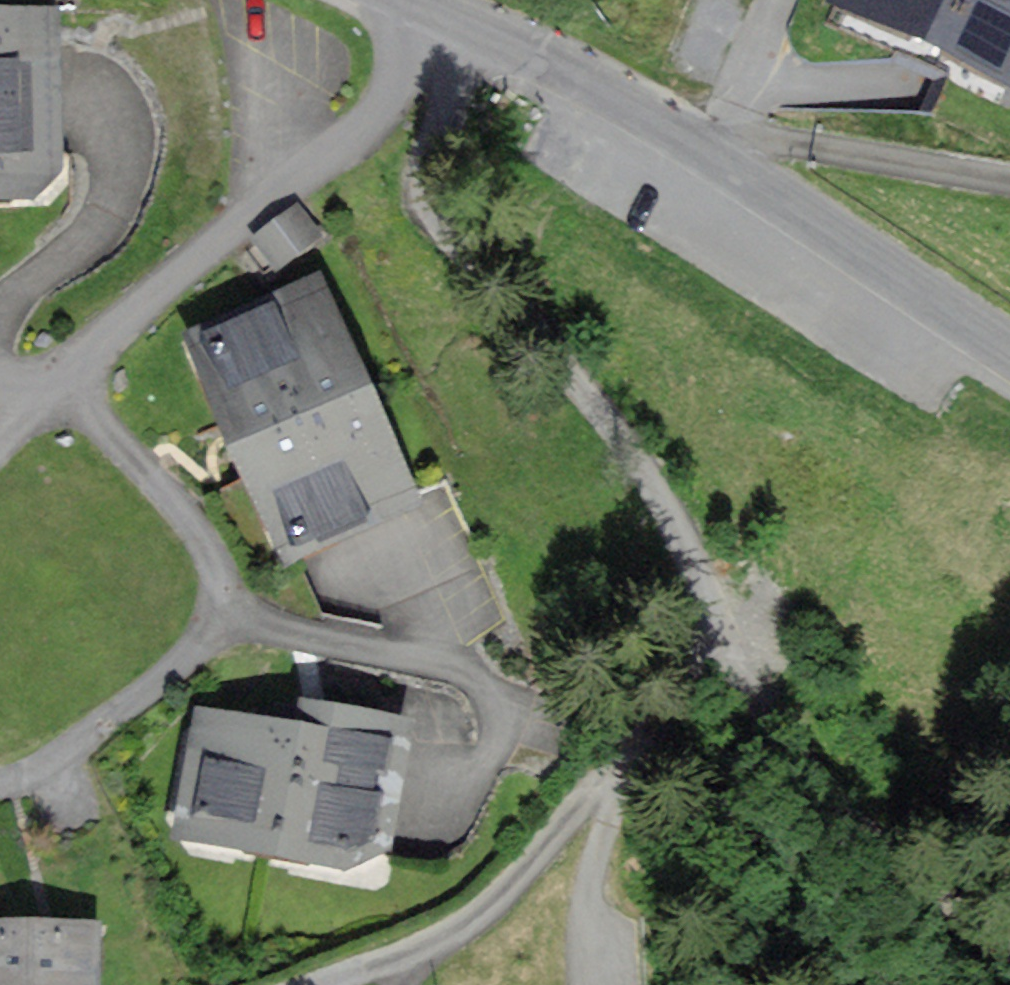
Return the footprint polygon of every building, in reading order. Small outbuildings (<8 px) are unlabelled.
[(1009,69),(1009,0),(862,0),(1009,69)] [(0,13),(0,195),(47,194),(54,172),(51,12),(0,13)] [(276,266),(324,235),(301,201),(254,232),(276,266)] [(415,495),(321,284),(196,339),(291,550),(415,495)] [(345,866),(386,841),(410,722),(299,700),(294,725),(201,706),(176,832),(345,866)] [(33,920),(0,920),(0,984),(32,984),(33,920)] [(99,921),(33,920),(32,984),(98,984),(99,921)]
